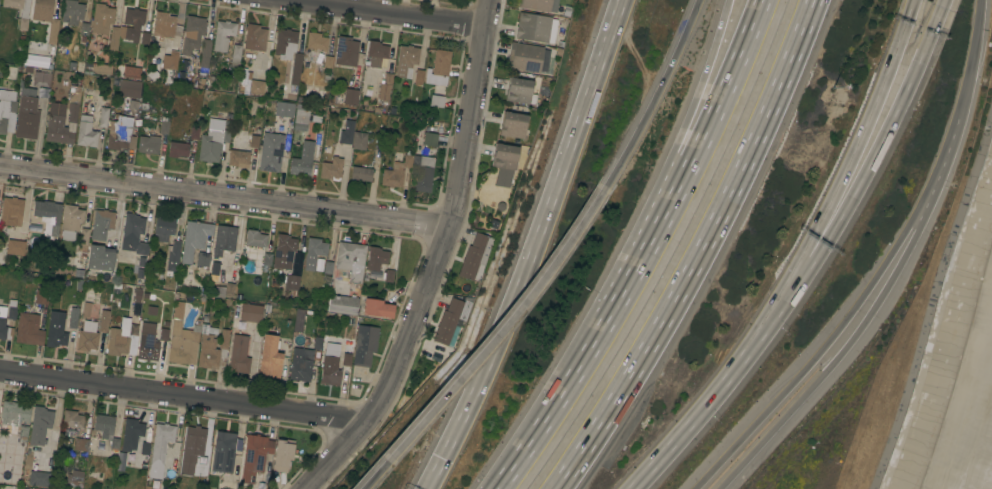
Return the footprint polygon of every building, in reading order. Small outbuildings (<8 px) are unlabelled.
[(1,7),(2,0),(31,0),(27,31),(18,30),(21,9),(1,7)] [(31,20),(34,0),(54,0),(51,16),(53,16),(53,19),(59,20),(56,45),(47,44),(50,22),(31,20)] [(62,22),(65,0),(71,0),(77,1),(77,4),(85,5),(83,20),(77,20),(77,26),(68,25),(68,22),(62,22)] [(517,7),(518,0),(558,0),(556,13),(550,12),(550,13),(517,7)] [(95,3),(105,4),(104,6),(107,6),(107,8),(115,9),(113,24),(109,23),(108,27),(103,27),(102,34),(91,33),(95,3)] [(144,24),(143,24),(143,26),(140,25),(138,41),(136,41),(136,42),(131,42),(132,40),(124,39),(126,27),(132,28),(133,25),(123,24),(125,8),(133,9),(133,8),(138,9),(138,10),(146,11),(144,24)] [(162,37),(162,41),(158,41),(159,36),(152,36),(155,11),(169,13),(168,16),(176,17),(173,39),(162,37)] [(519,12),(553,18),(549,43),(515,38),(519,12)] [(191,48),(191,56),(181,55),(186,15),(196,16),(196,18),(199,18),(198,20),(206,21),(205,36),(201,36),(199,49),(191,48)] [(217,21),(225,22),(225,21),(229,21),(229,22),(237,23),(236,36),(226,35),(225,37),(228,38),(226,53),(213,51),(217,21)] [(247,24),(260,25),(259,29),(267,30),(264,52),(244,49),(247,24)] [(111,26),(120,27),(117,51),(108,50),(111,26)] [(289,84),(294,52),(292,52),(291,61),(290,60),(289,65),(282,64),(282,60),(279,59),(279,55),(274,55),(274,54),(271,54),(274,37),(276,38),(278,29),(285,30),(285,29),(290,29),(290,31),(298,32),(295,52),(302,53),(298,85),(289,84)] [(308,32),(321,34),(320,37),(328,38),(326,52),(322,52),(322,49),(306,48),(308,32)] [(335,64),(338,36),(352,38),(351,41),(359,42),(356,67),(335,64)] [(201,67),(202,61),(200,60),(203,39),(211,40),(208,68),(201,67)] [(388,58),(394,59),(393,71),(385,71),(386,68),(380,67),(380,68),(364,66),(365,55),(367,55),(369,40),(379,42),(379,43),(381,43),(381,45),(389,46),(388,58)] [(511,42),(544,47),(544,49),(550,50),(547,72),(540,71),(540,73),(507,68),(511,42)] [(238,69),(230,67),(233,45),(241,46),(238,69)] [(399,46),(407,47),(407,46),(412,46),(412,47),(420,48),(418,61),(417,65),(412,64),(410,79),(395,77),(399,46)] [(435,49),(451,51),(446,86),(425,83),(426,73),(432,74),(435,49)] [(176,70),(175,77),(167,76),(168,69),(162,68),(163,55),(170,56),(170,51),(179,52),(176,70)] [(325,56),(324,56),(324,55),(333,56),(332,69),(324,68),(325,56)] [(111,75),(97,74),(98,64),(112,65),(111,75)] [(123,77),(125,66),(141,68),(139,80),(123,77)] [(33,85),(34,71),(40,72),(40,68),(50,70),(50,73),(51,73),(49,88),(33,85)] [(263,95),(249,93),(249,95),(236,93),(240,68),(247,69),(246,72),(252,73),(251,80),(265,82),(263,95)] [(378,83),(379,79),(384,79),(384,73),(393,74),(391,89),(390,89),(388,101),(378,100),(379,93),(376,93),(378,83)] [(509,77),(533,81),(531,94),(537,95),(536,105),(505,101),(509,77)] [(141,82),(139,99),(117,96),(120,79),(141,82)] [(329,86),(327,101),(303,98),(305,83),(329,86)] [(44,141),(48,114),(65,116),(63,127),(67,127),(70,111),(71,111),(72,103),(70,103),(72,86),(81,87),(79,104),(78,104),(73,145),(44,141)] [(20,95),(21,87),(36,89),(35,97),(38,98),(36,110),(40,111),(36,139),(15,136),(20,95)] [(335,94),(345,95),(345,89),(358,90),(357,106),(356,106),(355,109),(343,108),(344,105),(333,104),(335,94)] [(5,134),(0,133),(0,90),(16,92),(15,102),(17,102),(13,132),(6,131),(5,134)] [(442,108),(429,106),(431,94),(444,97),(442,108)] [(276,101),(294,103),(292,118),(275,116),(276,101)] [(310,176),(289,174),(291,158),(300,159),(301,145),(292,144),(293,130),(297,103),(307,105),(307,111),(309,111),(309,114),(312,114),(310,123),(308,122),(306,132),(305,132),(303,140),(314,142),(310,176)] [(100,107),(109,108),(106,128),(98,127),(100,107)] [(524,139),(499,135),(503,111),(528,115),(524,139)] [(79,121),(80,115),(92,116),(91,123),(92,123),(91,131),(99,132),(96,148),(88,146),(88,145),(85,145),(85,146),(76,145),(79,121)] [(161,121),(162,121),(162,116),(169,117),(167,134),(166,134),(166,136),(161,135),(161,134),(159,133),(161,121)] [(338,143),(340,130),(344,131),(345,120),(354,121),(351,145),(338,143)] [(110,121),(124,122),(122,131),(124,131),(123,135),(136,137),(134,149),(119,147),(119,151),(107,149),(110,121)] [(201,134),(207,135),(208,128),(230,131),(228,143),(222,142),(222,143),(224,144),(223,150),(221,150),(221,151),(220,151),(218,163),(198,160),(201,134)] [(263,132),(284,135),(279,173),(258,170),(263,132)] [(367,133),(366,150),(352,149),(354,132),(367,133)] [(438,134),(436,147),(423,145),(425,132),(438,134)] [(148,137),(149,135),(160,137),(158,155),(149,154),(149,155),(145,154),(145,153),(137,152),(139,136),(148,137)] [(189,144),(188,157),(180,156),(179,157),(177,157),(177,158),(168,157),(170,141),(189,144)] [(515,171),(491,167),(494,143),(519,147),(515,171)] [(250,152),(248,168),(228,165),(230,150),(250,152)] [(393,187),(393,188),(387,187),(387,186),(381,185),(383,169),(392,170),(393,161),(403,163),(404,154),(405,155),(405,152),(411,153),(410,155),(413,155),(411,168),(403,166),(402,170),(404,170),(401,188),(393,187)] [(414,190),(417,173),(411,172),(413,155),(435,158),(429,193),(414,190)] [(322,162),(331,163),(332,156),(338,157),(337,158),(343,159),(341,178),(339,177),(338,179),(329,178),(329,179),(319,178),(322,162)] [(371,182),(362,181),(362,184),(350,182),(352,166),(372,169),(371,182)] [(3,197),(11,198),(11,197),(16,198),(16,199),(24,200),(22,218),(17,217),(16,226),(0,224),(3,197)] [(44,202),(44,201),(54,202),(54,204),(62,205),(57,237),(55,236),(54,245),(44,244),(45,235),(43,235),(45,222),(41,221),(41,217),(32,216),(34,201),(44,202)] [(64,204),(77,206),(77,209),(85,210),(83,223),(79,222),(78,232),(76,232),(75,241),(61,240),(63,230),(61,230),(64,204)] [(102,211),(103,209),(108,210),(107,211),(115,213),(122,214),(120,227),(113,225),(112,230),(111,229),(109,239),(101,238),(100,240),(90,238),(94,210),(102,211)] [(126,212),(135,214),(135,215),(139,216),(139,218),(145,219),(143,235),(138,234),(138,242),(149,243),(144,279),(136,278),(137,270),(135,269),(136,264),(138,265),(139,254),(135,254),(135,251),(121,249),(126,212)] [(176,220),(174,235),(168,235),(167,242),(153,240),(156,217),(176,220)] [(186,221),(214,225),(213,236),(205,235),(203,249),(193,248),(191,264),(180,263),(186,221)] [(217,225),(237,228),(234,252),(222,250),(221,257),(212,256),(217,225)] [(81,228),(89,229),(87,249),(79,248),(81,228)] [(247,229),(257,230),(256,232),(259,232),(259,234),(267,235),(266,248),(245,245),(247,229)] [(471,246),(476,232),(495,239),(483,273),(478,271),(481,265),(479,264),(473,281),(457,275),(468,245),(471,246)] [(275,248),(276,248),(278,234),(288,235),(287,236),(290,236),(290,238),(297,239),(295,252),(293,252),(290,270),(273,267),(275,248)] [(308,238),(321,239),(320,242),(328,243),(326,256),(316,255),(314,271),(304,270),(308,238)] [(8,239),(25,242),(24,256),(6,254),(8,239)] [(169,251),(171,251),(173,240),(181,241),(177,272),(172,271),(171,276),(165,276),(169,251)] [(338,242),(366,246),(361,283),(349,281),(351,271),(335,269),(338,242)] [(90,244),(104,246),(104,248),(115,249),(113,271),(88,269),(90,244)] [(368,256),(366,255),(367,246),(378,248),(381,249),(381,251),(388,252),(387,264),(380,263),(379,271),(366,270),(368,256)] [(198,252),(210,254),(208,267),(196,266),(198,252)] [(386,269),(389,270),(391,258),(396,258),(395,271),(394,271),(392,289),(384,288),(386,269)] [(286,275),(300,276),(298,290),(284,289),(286,275)] [(36,290),(38,290),(39,285),(48,286),(48,291),(49,292),(48,305),(34,303),(36,290)] [(329,295),(330,296),(330,295),(331,295),(331,294),(359,298),(356,316),(326,311),(329,295)] [(466,321),(457,318),(448,346),(433,341),(443,310),(446,311),(451,297),(463,301),(465,296),(473,299),(466,321)] [(365,298),(383,301),(382,304),(394,305),(392,319),(362,315),(365,298)] [(263,306),(261,323),(239,320),(241,303),(263,306)] [(71,304),(79,305),(76,329),(68,328),(71,304)] [(102,304),(108,305),(108,311),(109,311),(106,333),(98,332),(102,304)] [(12,340),(0,338),(0,306),(6,307),(5,318),(6,318),(5,326),(13,328),(12,340)] [(305,310),(302,331),(293,329),(296,309),(305,310)] [(50,311),(65,313),(63,333),(68,333),(66,346),(58,345),(58,346),(55,346),(55,348),(45,347),(50,311)] [(19,312),(39,315),(38,330),(44,330),(43,345),(15,342),(19,312)] [(172,319),(182,320),(181,329),(193,331),(194,325),(200,326),(195,365),(180,363),(180,365),(175,364),(175,363),(167,361),(172,319)] [(79,330),(82,331),(84,320),(97,322),(95,332),(99,333),(99,334),(106,335),(104,351),(89,349),(88,352),(76,350),(79,330)] [(110,328),(121,329),(120,336),(129,337),(130,324),(139,325),(135,355),(119,353),(119,356),(107,355),(110,328)] [(201,334),(200,334),(201,324),(209,325),(207,334),(213,335),(213,339),(216,339),(215,349),(220,350),(217,369),(197,367),(201,334)] [(372,351),(369,368),(352,366),(358,325),(379,328),(376,352),(372,351)] [(221,329),(229,330),(225,367),(218,367),(221,348),(219,348),(221,329)] [(155,332),(154,342),(160,343),(158,358),(149,357),(149,359),(137,358),(141,330),(155,332)] [(233,334),(248,336),(246,357),(251,358),(249,373),(228,371),(233,334)] [(264,334),(278,336),(277,341),(279,341),(278,349),(276,349),(276,353),(282,354),(279,379),(258,376),(264,334)] [(324,356),(327,343),(337,345),(335,357),(339,357),(337,370),(341,370),(339,386),(328,385),(328,384),(320,383),(323,355),(324,356)] [(314,350),(310,382),(289,379),(293,348),(314,350)] [(344,349),(351,350),(350,354),(352,354),(350,367),(342,365),(344,349)] [(31,405),(29,422),(21,421),(20,425),(28,427),(26,443),(18,441),(20,427),(16,426),(15,432),(0,430),(2,419),(0,419),(3,401),(31,405)] [(34,406),(44,407),(44,408),(46,409),(46,411),(54,412),(52,424),(51,429),(46,428),(44,440),(46,440),(45,445),(43,444),(43,446),(36,445),(36,446),(28,445),(34,406)] [(64,410),(77,412),(77,415),(84,416),(83,430),(78,429),(79,428),(62,426),(64,410)] [(115,417),(112,435),(108,435),(107,439),(101,438),(102,431),(93,430),(95,414),(115,417)] [(121,451),(125,418),(138,420),(137,423),(145,424),(143,437),(137,436),(135,451),(131,450),(130,453),(129,453),(130,452),(121,451)] [(155,424),(163,425),(163,423),(168,424),(168,425),(176,426),(173,445),(169,444),(166,467),(176,468),(174,481),(148,477),(155,424)] [(186,426),(194,428),(194,425),(200,426),(199,428),(207,429),(203,456),(197,455),(195,464),(193,476),(180,474),(186,426)] [(216,431),(236,434),(236,437),(237,437),(232,474),(211,471),(216,431)] [(246,437),(245,437),(245,434),(254,435),(254,434),(260,435),(260,436),(268,437),(267,440),(274,441),(273,454),(265,453),(263,473),(255,472),(254,484),(240,482),(246,437)] [(75,438),(88,440),(87,452),(74,450),(75,438)] [(112,438),(119,439),(118,451),(110,450),(112,438)] [(286,441),(286,443),(294,444),(292,461),(289,460),(287,473),(273,471),(277,440),(286,441)] [(142,442),(150,443),(149,455),(140,454),(142,442)] [(69,483),(66,483),(67,474),(71,474),(72,470),(83,472),(81,488),(69,487),(69,483)] [(31,471),(51,473),(49,486),(29,484),(31,471)]
